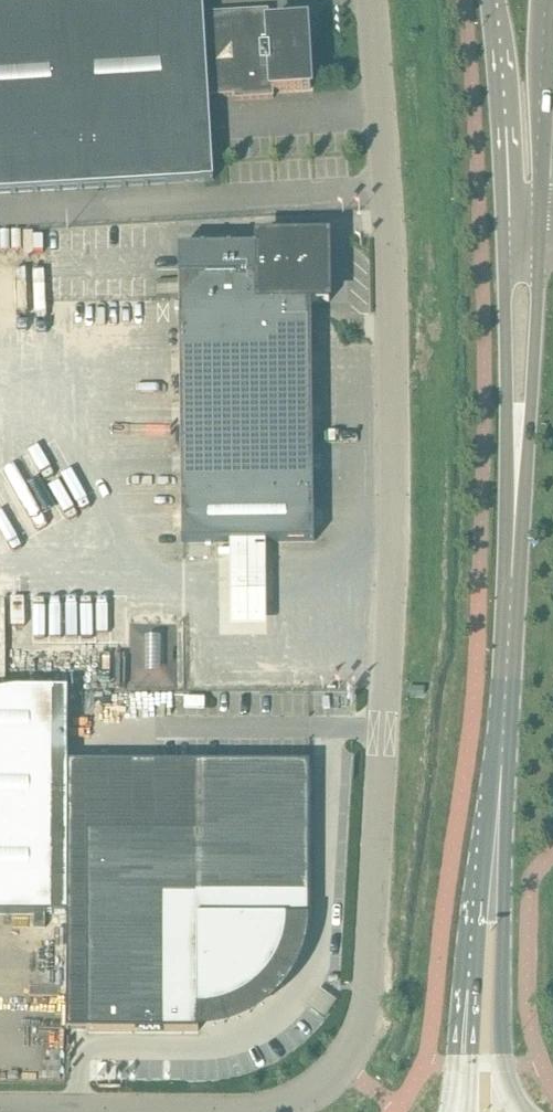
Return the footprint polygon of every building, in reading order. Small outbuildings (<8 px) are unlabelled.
[(303,24),(270,26),(269,11),(204,15),(203,0),(0,0),(0,194),(214,181),(209,98),(235,96),(235,101),(274,99),(274,91),(311,89),(310,77),(308,66),(306,63),(305,61),(303,24)] [(284,231),(284,239),(258,239),(259,277),(179,278),(182,543),(315,542),(312,303),(330,303),(329,239),(303,239),(303,231),(284,231)] [(268,550),(232,550),(232,633),(268,633),(268,550)] [(180,682),(178,621),(135,623),(137,684),(180,682)] [(65,915),(66,764),(66,690),(0,690),(0,914),(65,915)] [(199,1031),(199,1009),(219,1006),(232,1002),(241,998),(250,992),(259,986),(266,977),(273,968),(278,959),(283,949),(287,932),(288,921),(310,921),(310,765),(66,764),(65,915),(65,1031),(199,1031)]
